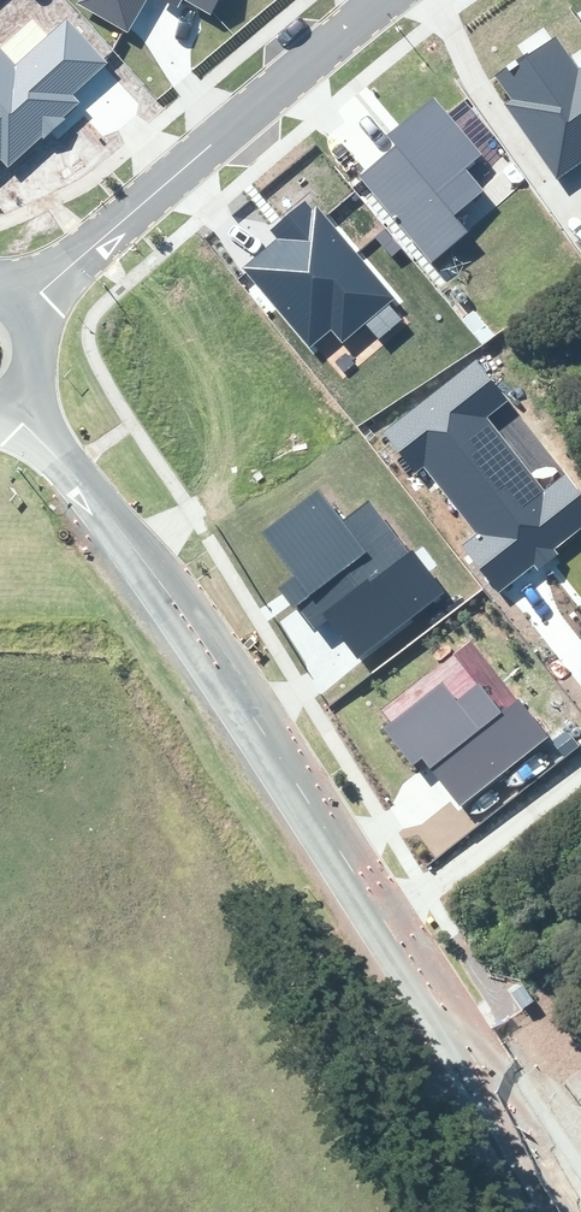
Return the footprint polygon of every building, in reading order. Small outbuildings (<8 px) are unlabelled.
[(76,3),(128,33),(142,9),(147,0),(77,0),(76,3)] [(177,8),(182,0),(163,0),(177,8)] [(219,0),(185,0),(210,15),(219,0)] [(107,63),(66,18),(15,64),(0,47),(0,159),(8,168),(41,138),(43,140),(66,119),(64,117),(81,102),(73,94),(89,80),(107,63)] [(578,67),(557,36),(497,76),(514,100),(508,105),(558,177),(580,162),(580,65),(578,67)] [(465,168),(483,154),(434,96),(388,134),(397,145),(384,156),(360,176),(432,261),(468,231),(455,215),(484,191),(465,168)] [(342,343),(394,299),(316,206),(312,210),(305,202),(271,230),(278,238),(258,255),(243,268),(310,348),(331,330),(342,343)] [(538,570),(548,562),(559,554),(555,549),(580,529),(580,493),(565,473),(545,489),(488,417),(508,401),(476,360),(383,432),(415,473),(424,467),(476,534),(462,545),(499,592),(518,578),(534,565),(538,570)] [(357,659),(445,592),(413,550),(409,553),(369,501),(343,521),(319,490),(263,532),(297,576),(281,588),(315,632),(328,622),(340,638),(357,659)] [(455,702),(441,684),(384,729),(413,767),(422,760),(440,783),(458,807),(547,738),(519,701),(502,714),(479,684),(455,702)]
